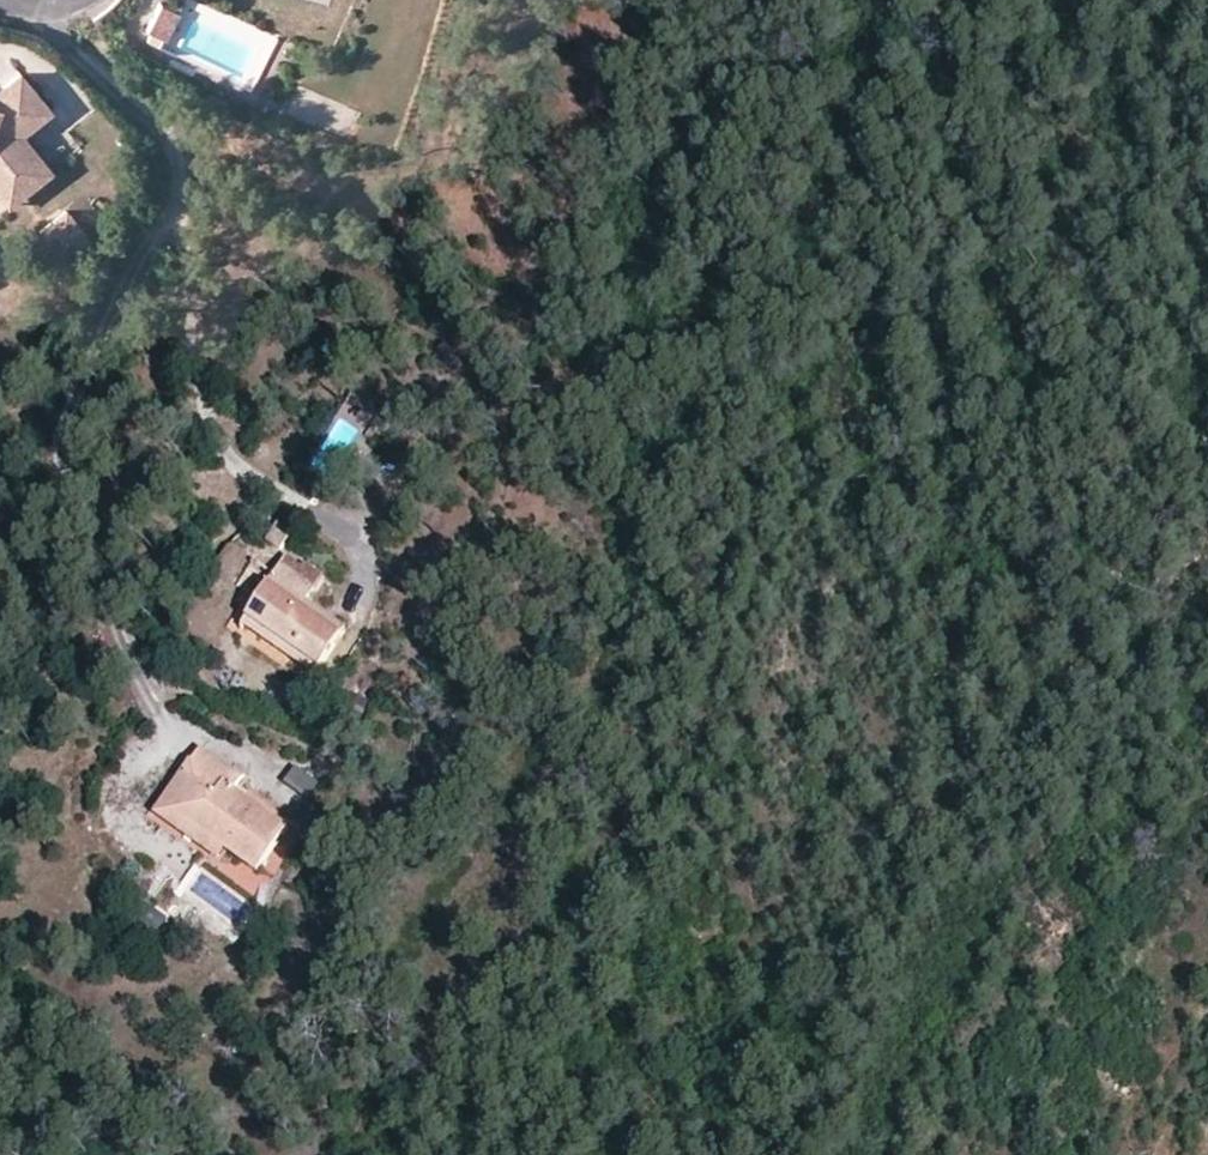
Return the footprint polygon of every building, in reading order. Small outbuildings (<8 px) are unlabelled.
[(160,3),(148,30),(165,38),(178,11),(160,3)] [(14,204),(54,167),(22,132),(50,106),(17,70),(0,86),(0,189),(14,204)] [(14,204),(0,189),(0,199),(8,209),(14,204)] [(68,208),(45,227),(69,255),(92,237),(68,208)] [(253,489),(221,467),(200,496),(234,521),(253,489)] [(351,614),(312,590),(322,574),(287,555),(251,616),(325,659),(351,614)] [(180,814),(232,849),(264,870),(293,827),(236,790),(244,779),(201,751),(185,775),(200,784),(180,814)] [(293,766),(282,783),(308,800),(319,783),(293,766)] [(156,818),(167,825),(223,863),(232,849),(180,814),(200,784),(185,775),(156,818)]
